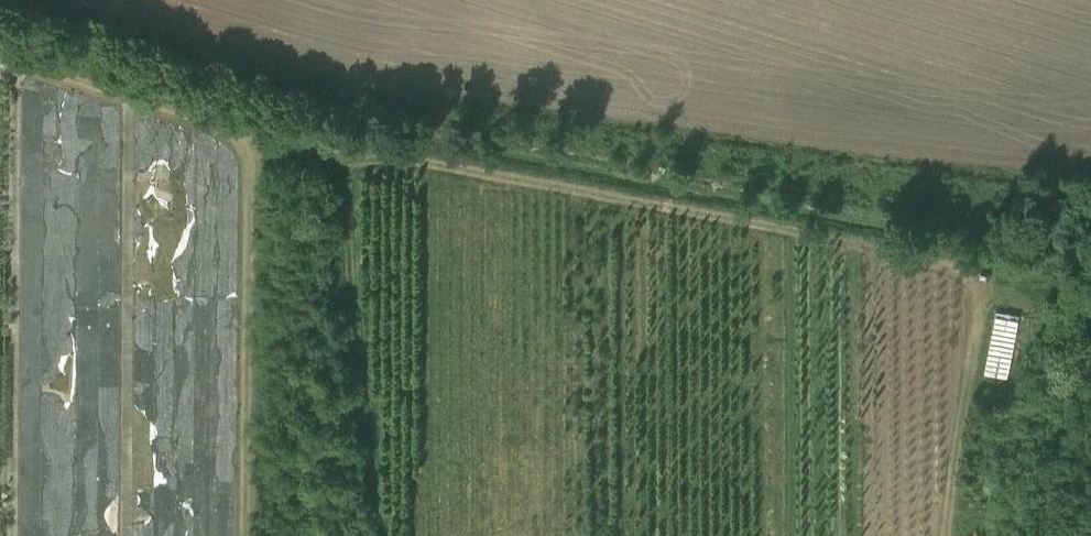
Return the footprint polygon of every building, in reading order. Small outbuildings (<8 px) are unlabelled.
[(1013,375),(1018,315),(992,313),(987,372),(1013,375)]
